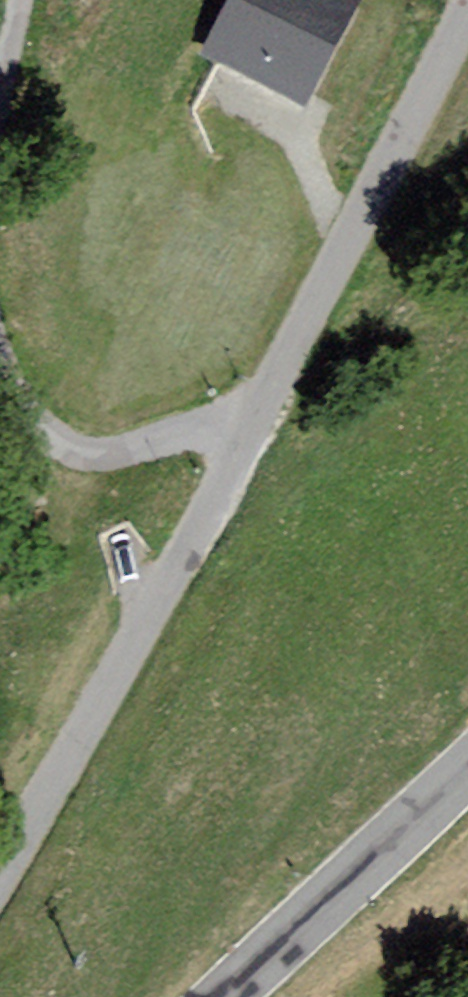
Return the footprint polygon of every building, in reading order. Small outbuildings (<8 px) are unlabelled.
[(203,52),(308,109),(365,5),(357,0),(232,0),(203,52)]
